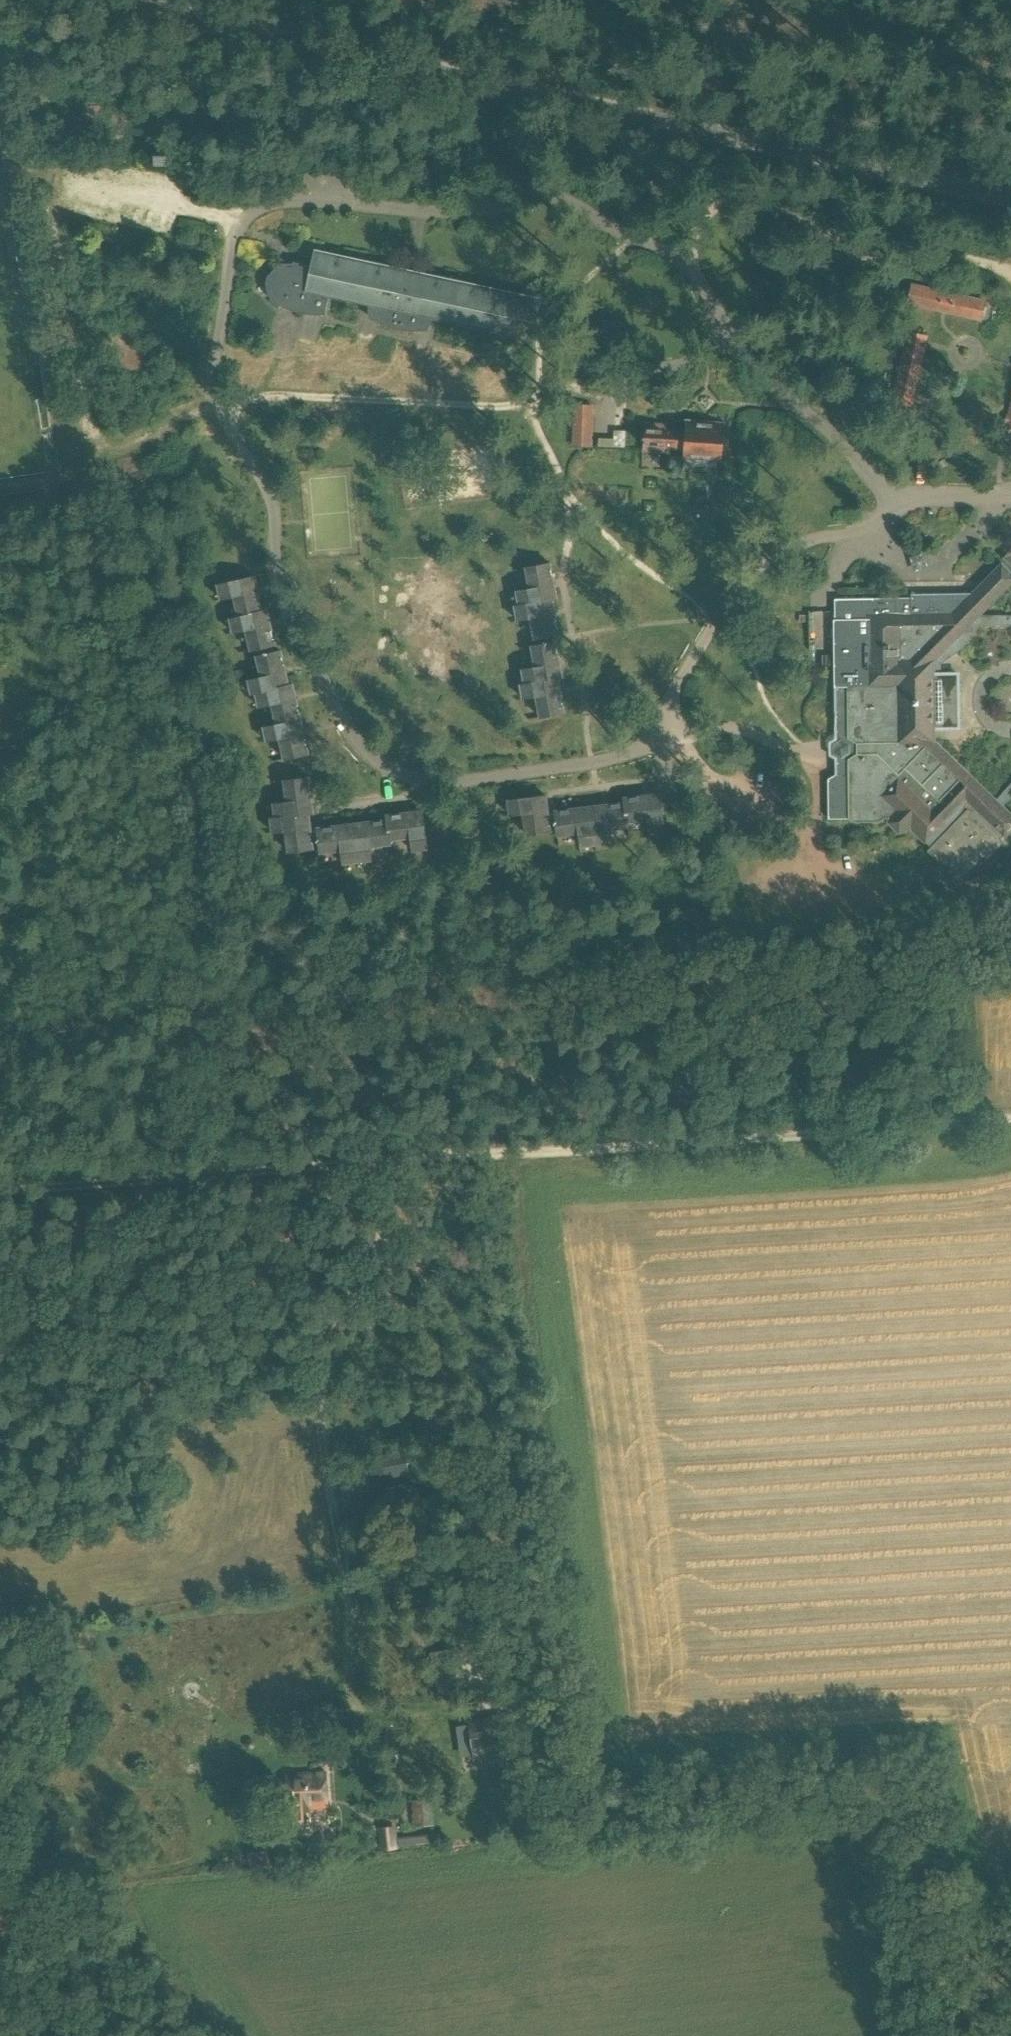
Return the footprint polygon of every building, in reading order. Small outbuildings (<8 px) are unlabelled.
[(167,170),(168,148),(152,148),(152,169),(167,170)] [(314,249),(311,266),(294,262),(293,265),(290,265),(286,265),(284,265),(280,267),(277,268),(274,270),(270,275),(269,275),(268,277),(268,279),(267,285),(267,290),(270,297),(274,302),(280,306),(296,312),(325,316),(328,298),(368,306),(369,318),(382,325),(393,329),(403,331),(421,332),(428,332),(434,321),(515,339),(519,321),(538,325),(543,298),(314,249)] [(911,282),(906,306),(982,323),(987,299),(911,282)] [(914,404),(929,336),(907,331),(893,398),(914,404)] [(722,463),(725,422),(687,419),(686,427),(668,426),(669,422),(646,421),(644,451),(664,452),(665,449),(681,451),(680,460),(722,463)] [(1003,558),(1010,567),(1010,550),(1003,558)] [(931,570),(945,569),(944,556),(931,557),(931,570)] [(911,570),(926,573),(928,561),(914,557),(911,570)] [(997,798),(938,741),(937,662),(1010,586),(1010,572),(1007,568),(1001,562),(951,613),(912,613),(912,597),(889,597),(836,598),(836,618),(834,618),(835,686),(848,686),(848,736),(834,743),(834,755),(848,759),(848,819),(855,823),(879,823),(884,820),(888,820),(886,823),(899,837),(910,831),(925,845),(928,843),(931,846),(928,849),(944,865),(947,862),(963,877),(983,856),(987,860),(1000,844),(1009,834),(1010,832),(1010,812),(1005,807),(1010,799),(1010,783),(997,798)] [(525,568),(528,587),(516,589),(518,603),(514,604),(516,620),(530,618),(533,640),(560,634),(554,601),(559,598),(553,564),(525,568)] [(257,575),(230,582),(217,584),(220,599),(233,596),(237,616),(229,617),(232,633),(245,630),(250,652),(277,646),(269,607),(263,608),(257,575)] [(808,611),(810,651),(819,650),(818,622),(830,621),(829,610),(808,611)] [(530,646),(533,666),(522,668),(524,682),(520,683),(522,699),(536,697),(539,718),(565,714),(560,681),(565,679),(558,640),(530,646)] [(255,657),(260,676),(248,678),(251,693),(256,692),(258,707),(271,705),(275,723),(262,725),(266,741),(278,739),(283,761),(309,753),(294,683),(290,684),(282,649),(255,657)] [(283,781),(286,800),(273,801),(274,816),(270,816),(272,832),(285,831),(287,854),(315,849),(312,818),(316,817),(311,776),(283,781)] [(557,837),(578,835),(580,847),(610,843),(609,832),(630,829),(630,825),(649,823),(650,833),(665,832),(664,821),(661,793),(621,797),(621,801),(553,809),(557,837)] [(548,794),(521,798),(507,799),(509,815),(522,814),(524,836),(552,832),(548,794)] [(392,842),(411,840),(412,851),(428,849),(426,838),(425,810),(386,814),(386,818),(316,827),(319,853),(342,851),(343,863),(373,861),(371,847),(392,845),(392,842)] [(384,1454),(387,1476),(409,1473),(406,1451),(384,1454)] [(510,1747),(506,1717),(469,1722),(473,1752),(510,1747)] [(323,1771),(287,1773),(290,1831),(310,1830),(309,1807),(325,1806),(323,1771)] [(413,1800),(415,1825),(432,1824),(430,1799),(413,1800)] [(378,1826),(381,1848),(381,1849),(395,1847),(395,1844),(432,1840),(431,1830),(394,1834),(393,1825),(378,1826)]
